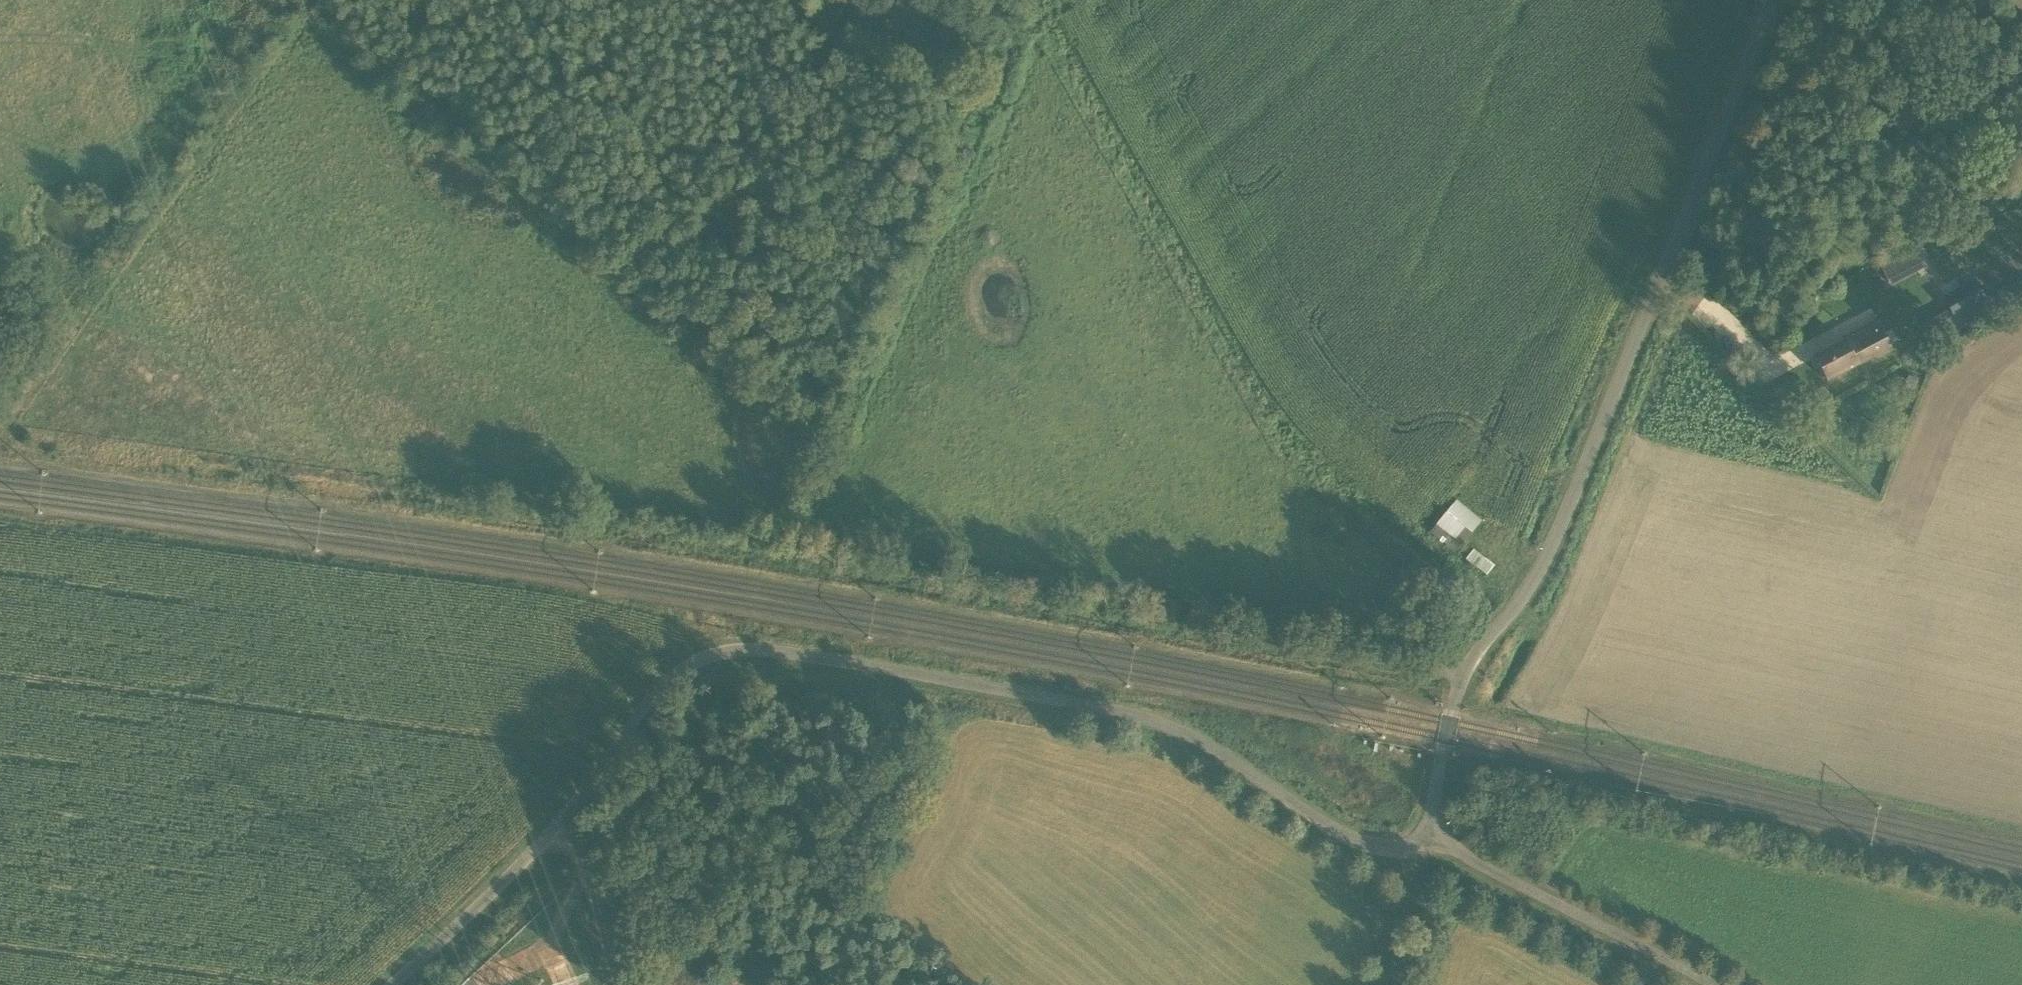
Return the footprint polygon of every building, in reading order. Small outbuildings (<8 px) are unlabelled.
[(1913,240),(1876,259),(1890,285),(1927,267),(1913,240)] [(1942,296),(1950,311),(1928,323),(1938,341),(1992,311),(1985,298),(1974,278),(1942,296)] [(1828,381),(1846,372),(1891,349),(1878,324),(1815,356),(1820,367),(1819,370),(1822,377),(1826,378),(1828,381)] [(1455,494),(1428,530),(1453,549),(1480,513),(1455,494)] [(1485,574),(1491,565),(1470,548),(1464,557),(1485,574)]
